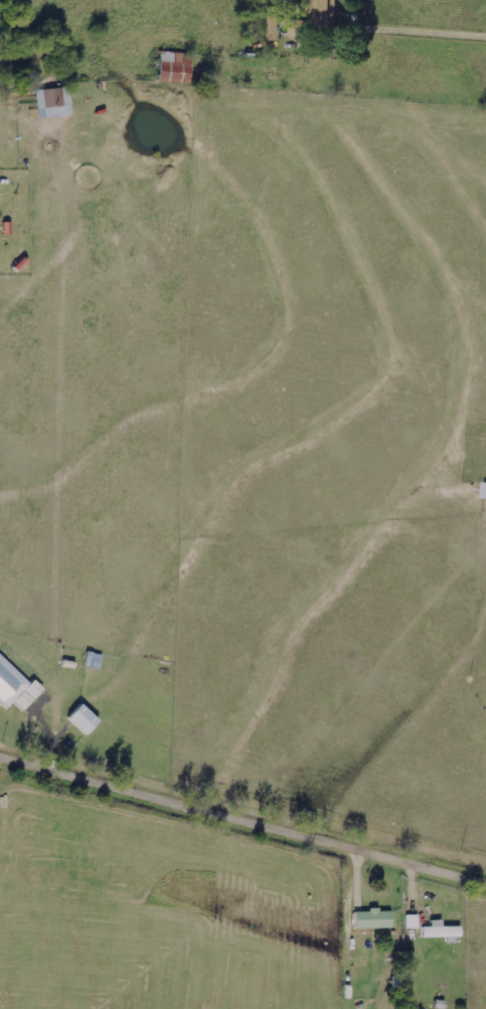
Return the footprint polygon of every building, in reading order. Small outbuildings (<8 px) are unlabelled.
[(320,0),(321,28),(338,28),(338,0),(323,0),(320,0)] [(280,18),(269,18),(269,42),(281,41),(280,18)] [(293,39),(308,39),(309,21),(294,21),(293,39)] [(161,83),(192,84),(193,54),(162,53),(161,83)] [(37,92),(39,111),(73,106),(70,87),(37,92)] [(0,654),(0,698),(11,708),(16,702),(25,711),(46,689),(37,680),(33,684),(0,654)] [(102,721),(84,704),(69,719),(88,736),(102,721)] [(392,928),(392,910),(356,911),(356,928),(392,928)] [(408,929),(420,928),(420,915),(408,916),(408,929)] [(424,938),(448,938),(448,940),(463,940),(463,927),(444,927),(444,921),(433,921),(433,927),(423,927),(424,938)]
